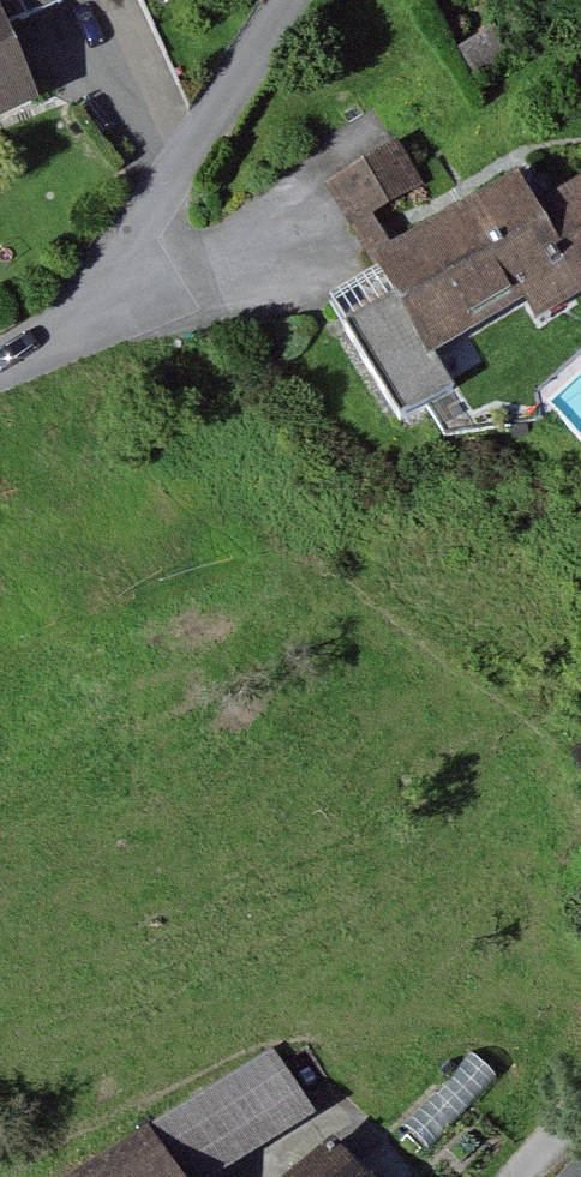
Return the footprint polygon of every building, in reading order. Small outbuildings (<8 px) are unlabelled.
[(29,106),(0,34),(0,118),(29,106)] [(329,179),(353,222),(427,182),(403,139),(329,179)] [(505,299),(523,327),(580,291),(580,176),(526,209),(509,181),(366,269),(418,353),(505,299)] [(148,1134),(172,1176),(186,1176),(299,1112),(271,1063),(148,1134)] [(73,1176),(172,1176),(148,1134),(73,1176)] [(561,1176),(580,1176),(580,1156),(561,1176)] [(342,1161),(324,1176),(357,1176),(342,1161)]
